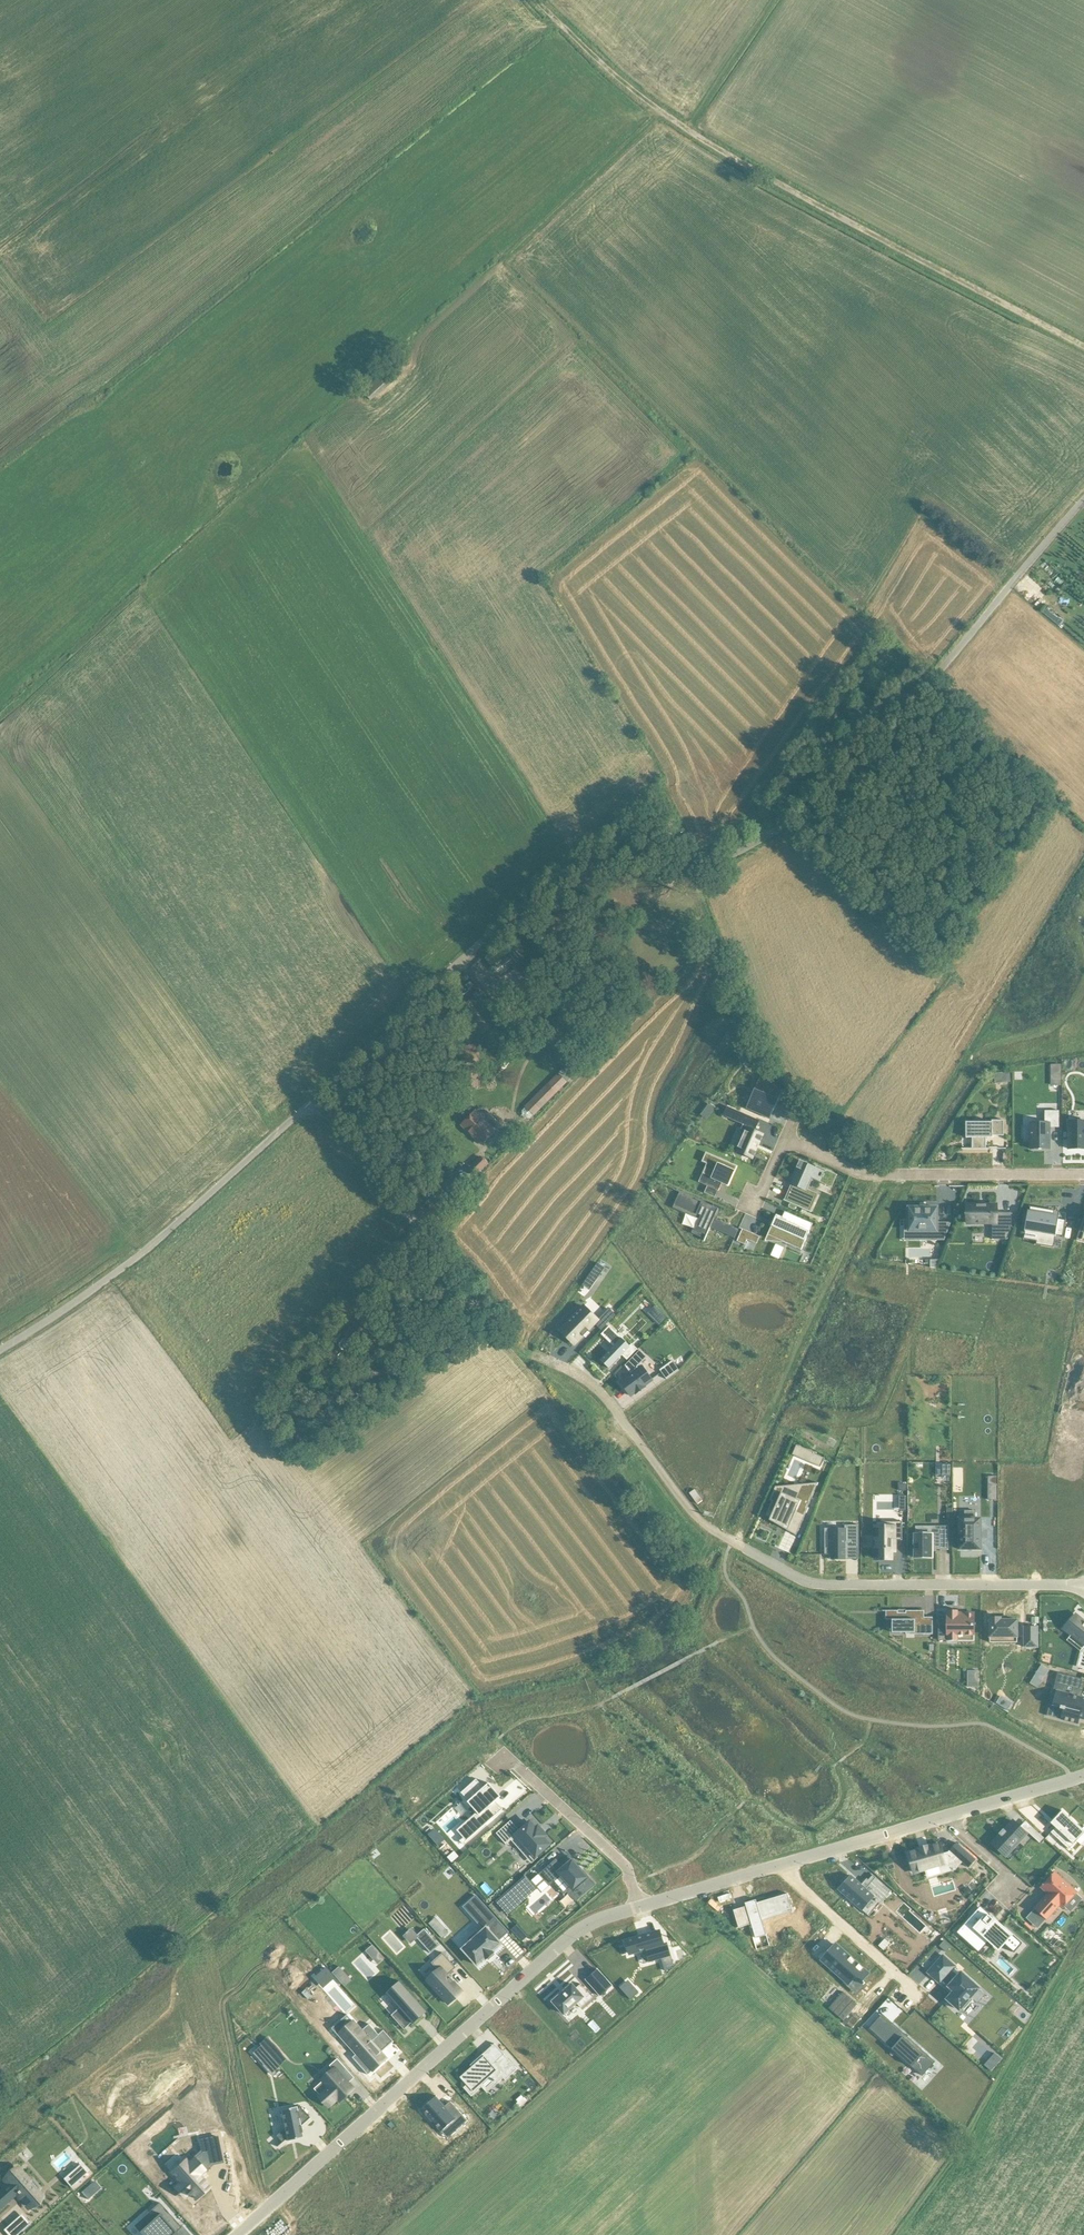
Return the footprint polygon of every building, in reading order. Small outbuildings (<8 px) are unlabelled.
[(882,641),(875,650),(881,656),(888,648),(882,641)] [(889,683),(879,695),(886,701),(897,688),(889,683)] [(510,950),(491,967),(513,990),(531,973),(510,950)] [(479,1068),(464,1068),(465,1087),(479,1087),(479,1068)] [(558,1074),(526,1107),(523,1110),(523,1115),(526,1118),(530,1118),(534,1115),(566,1082),(558,1074)] [(748,1108),(748,1109),(765,1117),(769,1108),(773,1110),(781,1093),(782,1092),(765,1079),(762,1077),(748,1108)] [(727,1106),(724,1113),(734,1117),(733,1119),(743,1124),(740,1132),(744,1134),(736,1152),(737,1152),(737,1151),(752,1158),(751,1159),(752,1159),(754,1156),(755,1156),(757,1152),(756,1151),(760,1141),(761,1141),(763,1137),(762,1136),(763,1134),(763,1133),(763,1134),(755,1131),(752,1129),(756,1119),(727,1106)] [(479,1109),(477,1112),(475,1111),(462,1124),(463,1125),(464,1124),(469,1129),(468,1130),(482,1144),(494,1133),(489,1128),(491,1126),(487,1122),(489,1119),(489,1114),(485,1109),(479,1109)] [(1045,1123),(1031,1123),(1031,1149),(1049,1149),(1049,1127),(1059,1127),(1059,1110),(1045,1110),(1045,1123)] [(992,1122),(966,1122),(966,1137),(972,1137),(972,1141),(972,1148),(974,1148),(974,1149),(986,1149),(986,1137),(993,1137),(993,1135),(1004,1135),(1004,1120),(992,1120),(992,1122)] [(1069,1121),(1069,1149),(1083,1149),(1083,1121),(1069,1121)] [(706,1152),(702,1161),(709,1164),(705,1173),(707,1174),(703,1183),(719,1190),(723,1181),(729,1184),(737,1166),(706,1152)] [(469,1169),(475,1175),(487,1163),(481,1157),(469,1169)] [(784,1199),(784,1200),(791,1203),(797,1206),(811,1212),(811,1211),(810,1211),(817,1194),(807,1189),(812,1177),(821,1181),(823,1177),(823,1178),(825,1174),(824,1174),(826,1170),(816,1165),(815,1167),(800,1161),(790,1184),(794,1185),(792,1190),(790,1189),(786,1200),(784,1199)] [(674,1189),(673,1189),(680,1192),(682,1193),(676,1205),(701,1215),(695,1230),(706,1235),(705,1239),(704,1240),(704,1241),(711,1227),(728,1235),(732,1226),(717,1219),(714,1218),(719,1208),(713,1206),(674,1189)] [(996,1204),(968,1204),(968,1223),(992,1223),(992,1231),(1007,1231),(1010,1231),(1012,1225),(1012,1212),(996,1212),(996,1204)] [(1028,1210),(1025,1230),(1043,1233),(1042,1241),(1052,1243),(1054,1235),(1055,1235),(1056,1236),(1056,1235),(1063,1236),(1063,1237),(1066,1219),(1065,1220),(1059,1219),(1059,1215),(1053,1214),(1054,1211),(1055,1211),(1055,1210),(1048,1209),(1047,1209),(1047,1211),(1041,1210),(1041,1208),(1034,1207),(1030,1206),(1029,1207),(1030,1207),(1030,1210),(1028,1210)] [(937,1208),(909,1208),(909,1219),(909,1231),(937,1231),(937,1240),(944,1240),(951,1222),(937,1222),(937,1208)] [(777,1214),(765,1241),(766,1241),(767,1239),(780,1240),(788,1244),(797,1248),(797,1247),(801,1249),(809,1231),(807,1230),(810,1223),(813,1224),(813,1223),(785,1211),(785,1212),(786,1213),(784,1218),(777,1214)] [(750,1215),(747,1221),(762,1225),(764,1219),(750,1215)] [(598,1263),(589,1275),(596,1281),(605,1268),(598,1263)] [(370,1297),(363,1304),(368,1309),(375,1301),(370,1297)] [(584,1306),(561,1330),(575,1344),(583,1336),(584,1336),(589,1330),(595,1323),(601,1330),(616,1315),(609,1308),(598,1320),(584,1306)] [(662,1313),(655,1320),(660,1324),(667,1318),(662,1313)] [(357,1324),(344,1338),(354,1346),(366,1332),(357,1324)] [(614,1346),(601,1360),(609,1368),(623,1355),(627,1360),(638,1349),(632,1343),(630,1346),(610,1326),(602,1334),(614,1346)] [(632,1374),(621,1382),(631,1396),(636,1392),(636,1393),(645,1387),(645,1386),(653,1380),(643,1366),(642,1367),(640,1364),(647,1357),(640,1350),(625,1365),(632,1374)] [(673,1360),(660,1370),(667,1379),(679,1370),(673,1360)] [(811,1458),(809,1461),(820,1466),(820,1467),(821,1467),(825,1458),(814,1453),(814,1452),(813,1452),(812,1454),(814,1454),(813,1458),(811,1458)] [(951,1464),(942,1464),(942,1476),(951,1476),(951,1464)] [(998,1484),(989,1484),(989,1499),(998,1499),(998,1484)] [(772,1501),(766,1515),(771,1517),(775,1519),(774,1521),(779,1523),(781,1521),(787,1524),(788,1525),(790,1522),(789,1522),(790,1518),(799,1522),(802,1514),(803,1511),(807,1513),(809,1507),(808,1507),(805,1506),(806,1503),(810,1496),(809,1495),(814,1485),(802,1486),(799,1493),(798,1493),(796,1498),(784,1492),(780,1491),(777,1490),(776,1493),(772,1501)] [(965,1518),(959,1518),(959,1549),(981,1549),(981,1518),(975,1518),(975,1511),(965,1511),(965,1518)] [(902,1521),(876,1521),(876,1559),(891,1559),(891,1551),(895,1551),(895,1540),(902,1540),(902,1521)] [(832,1543),(825,1543),(825,1554),(830,1554),(830,1559),(846,1559),(846,1548),(859,1548),(859,1525),(845,1525),(845,1528),(832,1528),(832,1543)] [(916,1533),(915,1533),(915,1557),(932,1557),(932,1549),(949,1549),(949,1529),(939,1529),(939,1533),(916,1533)] [(897,1619),(892,1619),(892,1632),(906,1632),(906,1634),(933,1634),(933,1617),(924,1617),(924,1610),(906,1610),(906,1612),(898,1612),(897,1612),(897,1619)] [(948,1624),(939,1624),(939,1640),(947,1640),(958,1640),(958,1635),(974,1635),(974,1613),(965,1613),(965,1614),(958,1614),(958,1610),(948,1610),(948,1624)] [(1065,1628),(1068,1631),(1072,1634),(1083,1644),(1083,1621),(1079,1617),(1079,1618),(1076,1614),(1074,1617),(1067,1624),(1068,1624),(1065,1628)] [(1001,1617),(990,1617),(990,1642),(1018,1642),(1018,1620),(1001,1620),(1001,1617)] [(1038,1627),(1024,1627),(1024,1647),(1038,1647),(1038,1627)] [(978,1671),(969,1671),(970,1686),(978,1686),(978,1671)] [(1053,1691),(1057,1692),(1054,1704),(1061,1706),(1060,1708),(1064,1709),(1062,1719),(1065,1719),(1065,1720),(1068,1720),(1068,1721),(1069,1720),(1071,1721),(1071,1722),(1071,1721),(1074,1722),(1077,1723),(1079,1717),(1083,1718),(1083,1698),(1081,1697),(1077,1696),(1082,1678),(1058,1672),(1053,1691)] [(1001,1696),(997,1703),(1007,1709),(1011,1703),(1001,1696)] [(464,1837),(460,1841),(463,1844),(503,1809),(496,1801),(501,1796),(499,1794),(489,1783),(484,1787),(477,1779),(462,1792),(469,1801),(470,1801),(471,1800),(481,1812),(467,1824),(475,1832),(466,1840),(464,1837)] [(1051,1823),(1056,1827),(1051,1832),(1070,1849),(1077,1841),(1078,1840),(1083,1833),(1083,1830),(1083,1829),(1082,1828),(1063,1810),(1054,1820),(1051,1823)] [(511,1820),(496,1833),(506,1844),(512,1840),(514,1837),(520,1845),(521,1844),(527,1852),(531,1849),(536,1856),(536,1855),(549,1844),(543,1837),(544,1836),(537,1828),(536,1829),(530,1822),(520,1831),(511,1820)] [(1000,1834),(992,1843),(1006,1856),(1027,1833),(1013,1821),(1005,1829),(1004,1828),(1003,1829),(1004,1830),(1001,1834),(1000,1833),(999,1833),(1000,1834)] [(1033,1827),(1028,1832),(1040,1843),(1044,1838),(1033,1827)] [(940,1844),(908,1853),(914,1872),(953,1861),(957,1857),(969,1867),(976,1859),(957,1842),(948,1851),(943,1853),(940,1844)] [(447,1857),(452,1862),(458,1857),(454,1852),(447,1857)] [(556,1860),(543,1871),(552,1881),(560,1874),(572,1887),(567,1892),(568,1892),(570,1893),(576,1900),(578,1898),(592,1886),(594,1884),(588,1877),(582,1870),(583,1870),(583,1869),(582,1870),(579,1867),(580,1866),(579,1865),(578,1866),(570,1856),(560,1864),(556,1860)] [(1046,1896),(1035,1908),(1047,1918),(1060,1904),(1063,1907),(1064,1906),(1076,1893),(1077,1892),(1069,1885),(1071,1883),(1065,1877),(1063,1879),(1055,1872),(1042,1887),(1048,1893),(1046,1896)] [(851,1875),(839,1889),(860,1907),(862,1909),(873,1897),(876,1899),(875,1900),(878,1902),(878,1901),(879,1902),(880,1902),(880,1901),(885,1895),(886,1896),(887,1896),(886,1895),(890,1890),(891,1891),(876,1877),(865,1888),(861,1885),(851,1875)] [(526,1877),(497,1901),(508,1913),(536,1888),(526,1877)] [(750,1918),(737,1921),(739,1927),(749,1924),(750,1924),(752,1924),(756,1938),(766,1935),(767,1935),(763,1920),(762,1917),(791,1908),(792,1912),(793,1911),(788,1893),(757,1902),(756,1899),(745,1903),(746,1906),(750,1918)] [(463,1948),(463,1949),(476,1964),(477,1965),(478,1964),(485,1957),(486,1958),(486,1959),(487,1959),(487,1958),(494,1952),(495,1952),(494,1951),(493,1950),(501,1943),(501,1942),(499,1940),(508,1932),(509,1932),(508,1931),(477,1896),(476,1895),(475,1896),(464,1906),(464,1907),(481,1925),(480,1925),(481,1926),(482,1925),(483,1924),(486,1928),(479,1934),(477,1932),(477,1931),(476,1932),(469,1938),(468,1939),(469,1940),(469,1939),(471,1942),(463,1948)] [(965,1923),(956,1932),(963,1938),(964,1938),(966,1939),(968,1942),(973,1946),(974,1944),(975,1944),(978,1940),(984,1945),(988,1941),(989,1939),(998,1947),(1002,1943),(1004,1944),(1005,1944),(1006,1942),(1004,1940),(1009,1935),(1007,1933),(1008,1932),(1000,1925),(999,1926),(998,1925),(999,1924),(998,1923),(997,1924),(994,1922),(995,1921),(995,1920),(994,1921),(993,1920),(994,1919),(993,1918),(989,1915),(990,1914),(989,1913),(988,1915),(979,1907),(965,1923)] [(517,1924),(511,1929),(522,1941),(528,1936),(517,1924)] [(418,1934),(416,1936),(418,1938),(431,1953),(439,1945),(424,1929),(418,1934)] [(660,1931),(626,1941),(630,1953),(640,1950),(646,1949),(650,1961),(662,1957),(666,1971),(673,1964),(668,1946),(665,1947),(664,1943),(660,1931)] [(373,1944),(369,1948),(375,1955),(379,1952),(373,1944)] [(835,1944),(822,1959),(829,1965),(835,1971),(842,1976),(845,1980),(849,1983),(855,1977),(863,1984),(864,1983),(865,1982),(862,1980),(868,1974),(863,1968),(864,1967),(863,1967),(862,1968),(859,1965),(860,1964),(859,1964),(858,1965),(854,1961),(855,1960),(854,1961),(850,1958),(852,1957),(851,1956),(850,1957),(835,1944)] [(438,1970),(427,1980),(449,2004),(463,1991),(454,1981),(451,1977),(450,1977),(448,1975),(456,1967),(443,1952),(432,1962),(438,1970)] [(943,1956),(929,1972),(940,1982),(942,1980),(954,1990),(950,1994),(951,1995),(947,1999),(960,2010),(961,2008),(964,2010),(974,1999),(971,1997),(979,1988),(961,1972),(958,1976),(951,1970),(955,1966),(943,1956)] [(333,1972),(336,1977),(345,1986),(352,1980),(339,1966),(333,1972)] [(322,1974),(318,1977),(324,1984),(331,1978),(334,1976),(328,1968),(325,1971),(321,1974),(322,1974)] [(598,1969),(586,1979),(601,1996),(612,1985),(598,1969)] [(387,1992),(387,1993),(400,2007),(392,2015),(404,2029),(413,2022),(414,2023),(413,2022),(426,2010),(427,2012),(400,1981),(400,1982),(388,1993),(387,1992)] [(561,1994),(553,2001),(564,2014),(577,2003),(581,2008),(593,1997),(581,1984),(576,1988),(572,1984),(566,1989),(561,1993),(561,1994)] [(843,1991),(829,2008),(852,2028),(861,2017),(852,2010),(858,2004),(843,1991)] [(338,2028),(337,2029),(358,2052),(356,2054),(353,2057),(361,2066),(366,2061),(373,2070),(385,2060),(386,2062),(387,2061),(386,2059),(387,2058),(381,2052),(372,2041),(380,2035),(379,2034),(369,2023),(362,2030),(353,2021),(341,2032),(338,2028)] [(875,2022),(869,2028),(893,2049),(898,2053),(921,2075),(934,2061),(922,2050),(892,2023),(884,2031),(875,2022)] [(261,2045),(262,2046),(268,2054),(276,2047),(268,2038),(263,2043),(261,2045)] [(279,2065),(268,2054),(262,2046),(253,2054),(271,2073),(278,2068),(277,2067),(279,2065)] [(472,2066),(460,2077),(467,2084),(464,2087),(472,2096),(482,2087),(483,2086),(481,2084),(491,2076),(497,2083),(503,2078),(505,2080),(518,2069),(504,2054),(492,2064),(483,2053),(476,2060),(478,2063),(475,2066),(474,2065),(472,2066)] [(320,2095),(319,2096),(329,2106),(338,2098),(340,2101),(354,2088),(349,2082),(340,2072),(346,2067),(338,2058),(330,2065),(334,2069),(322,2080),(323,2081),(328,2087),(320,2095)] [(528,2078),(513,2090),(518,2095),(532,2083),(528,2078)] [(436,2095),(421,2109),(421,2110),(422,2109),(441,2131),(440,2131),(441,2132),(442,2131),(451,2123),(457,2130),(468,2120),(450,2101),(452,2103),(448,2107),(446,2105),(445,2106),(436,2096),(437,2096),(436,2095)] [(284,2128),(276,2135),(282,2142),(286,2138),(287,2140),(303,2137),(302,2131),(301,2125),(310,2117),(300,2106),(297,2109),(297,2106),(281,2109),(281,2111),(284,2128)] [(186,2159),(172,2172),(180,2182),(189,2192),(186,2194),(187,2195),(188,2196),(191,2193),(196,2199),(210,2186),(201,2176),(199,2174),(210,2164),(208,2152),(220,2150),(217,2136),(200,2140),(201,2149),(202,2152),(189,2163),(188,2162),(186,2159)] [(80,2164),(74,2169),(75,2170),(76,2169),(82,2177),(87,2172),(80,2164)] [(0,2189),(0,2210),(18,2193),(22,2197),(20,2199),(26,2205),(27,2204),(31,2207),(42,2197),(37,2191),(40,2188),(31,2178),(28,2181),(16,2168),(5,2178),(8,2182),(0,2189)] [(140,2231),(144,2234),(173,2234),(177,2232),(176,2231),(181,2227),(180,2225),(159,2202),(149,2211),(155,2218),(153,2219),(154,2220),(140,2231)] [(4,2229),(8,2234),(16,2234),(17,2234),(9,2225),(6,2227),(4,2229)]
